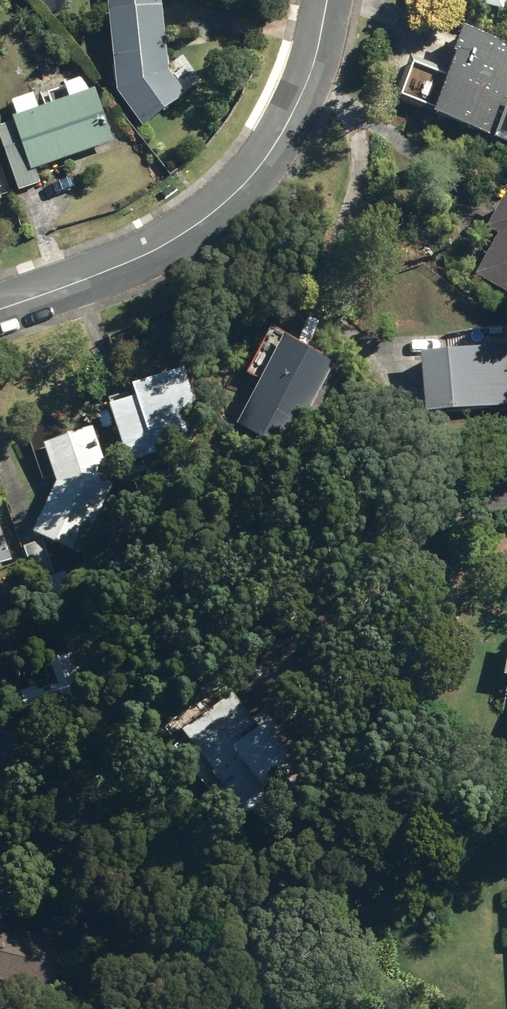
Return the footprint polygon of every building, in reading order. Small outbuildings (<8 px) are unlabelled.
[(148,126),(191,96),(176,74),(170,6),(167,7),(166,0),(114,0),(115,13),(118,13),(124,92),(148,126)] [(470,21),(459,44),(465,47),(439,111),(506,138),(506,37),(470,21)] [(1,128),(21,190),(44,182),(40,170),(119,143),(100,89),(94,91),(90,79),(53,92),(57,104),(44,109),(38,93),(16,100),(22,116),(18,117),(19,122),(1,128)] [(8,199),(0,176),(0,202),(8,199)] [(492,220),(506,228),(480,275),(506,290),(506,194),(492,220)] [(241,418),(289,445),(339,355),(291,329),(241,418)] [(429,404),(506,402),(506,342),(427,344),(429,404)] [(115,397),(133,456),(198,436),(191,411),(204,408),(190,362),(137,378),(141,390),(115,397)] [(114,485),(95,422),(45,438),(47,443),(37,446),(46,474),(56,470),(59,477),(34,528),(81,551),(114,485)] [(12,556),(0,520),(0,560),(12,556)] [(57,653),(74,704),(123,689),(107,638),(57,653)] [(218,805),(251,847),(335,781),(279,709),(265,720),(245,693),(196,732),(211,752),(196,764),(224,801),(218,805)] [(53,991),(66,939),(0,922),(0,977),(53,991)]
